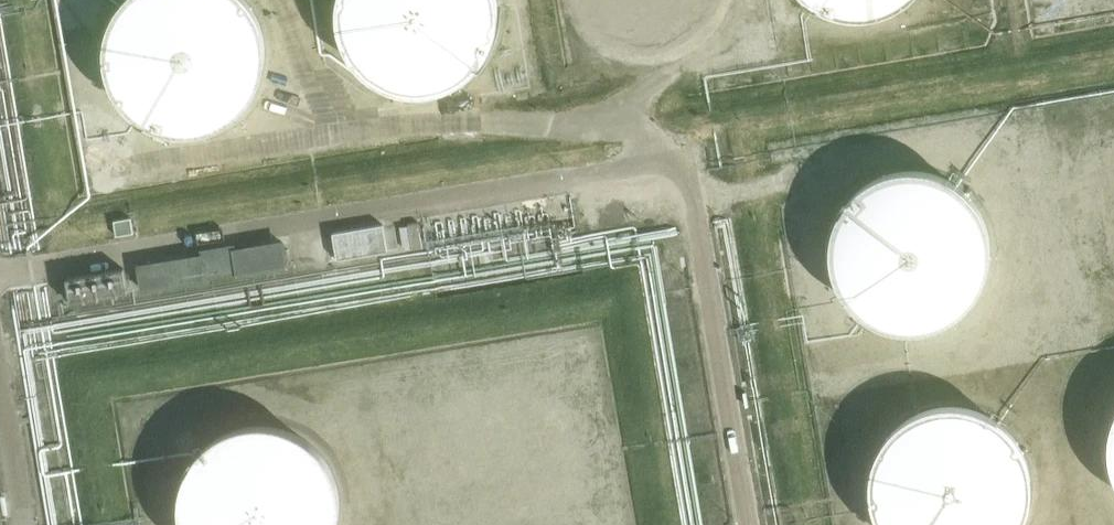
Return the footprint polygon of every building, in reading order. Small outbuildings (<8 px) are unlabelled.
[(268,50),(268,38),(265,26),(261,14),(255,4),(252,0),(113,0),(110,4),(104,14),(100,26),(98,38),(97,50),(98,62),(100,74),(104,86),(110,96),(118,106),(126,115),(136,122),(147,128),(158,132),(170,135),(183,136),(195,135),(207,132),(218,128),(229,122),(239,115),(247,106),(255,96),(261,85),(265,74),(268,62),(268,50)] [(502,7),(501,0),(331,0),(330,7),(331,19),(334,31),(338,43),(344,53),(351,63),(360,72),(370,79),(380,85),(392,89),(404,92),(416,92),(428,92),(440,89),(452,85),(462,79),(472,72),(481,63),(488,53),(494,42),(498,31),(501,19),(502,7)] [(809,7),(819,13),(831,17),(843,20),(856,21),(868,20),(880,17),(892,13),(903,7),(912,0),(799,0),(809,7)] [(925,198),(899,200),(887,183),(872,184),(856,196),(854,206),(842,215),(834,251),(836,275),(871,323),(914,332),(937,330),(983,297),(992,255),(989,222),(975,203),(931,206),(925,198)] [(117,226),(118,239),(134,237),(133,224),(117,226)] [(390,224),(350,231),(354,258),(394,251),(390,224)] [(290,274),(285,246),(233,255),(233,248),(201,253),(201,259),(139,270),(144,294),(208,287),(209,282),(236,276),(236,281),(290,274)] [(68,281),(72,306),(126,296),(122,271),(68,281)] [(1034,486),(1034,474),(1031,463),(1027,452),(1022,442),(1015,432),(1007,424),(998,416),(989,410),(978,406),(967,403),(955,401),(944,401),(932,403),(921,406),(910,410),(900,416),(891,424),(883,432),(877,442),(871,452),(867,463),(865,474),(864,486),(865,497),(867,509),(871,520),(874,524),(1025,524),(1027,520),(1031,509),(1034,497),(1034,486)] [(1109,409),(1105,421),(1102,432),(1102,445),(1102,457),(1105,469),(1109,480),(1113,489),(1113,401),(1109,409)] [(344,502),(343,489),(340,476),(336,464),(329,453),(321,444),(311,435),(300,428),(289,423),(276,419),(264,418),(251,418),(238,421),(226,425),(215,431),(205,439),(196,448),(188,459),(183,470),(179,482),(177,495),(177,508),(179,521),(180,524),(341,524),(343,514),(344,502)]
